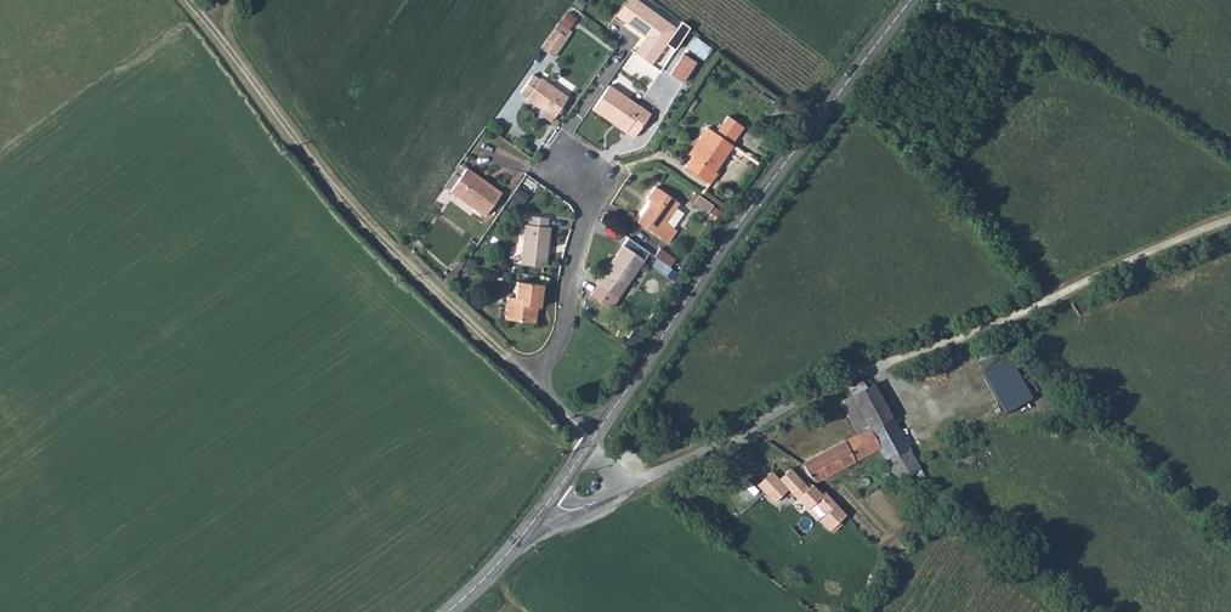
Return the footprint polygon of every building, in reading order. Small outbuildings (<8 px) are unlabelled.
[(647,29),(640,37),(657,50),(679,23),(651,0),(623,0),(618,6),(637,21),(640,21),(643,23),(641,25),(647,29)] [(573,24),(560,15),(545,36),(558,45),(573,24)] [(686,48),(704,59),(712,47),(694,36),(686,48)] [(640,37),(635,44),(651,57),(657,50),(640,37)] [(680,48),(666,70),(678,79),(692,57),(680,48)] [(530,69),(519,87),(525,91),(524,93),(553,112),(566,92),(530,69)] [(632,131),(648,109),(606,80),(590,102),(632,131)] [(723,110),(720,114),(735,126),(739,121),(723,110)] [(710,164),(735,126),(720,114),(711,127),(702,121),(693,134),(698,137),(681,162),(705,179),(713,167),(710,164)] [(468,164),(452,186),(486,209),(502,188),(468,164)] [(666,220),(679,199),(653,182),(644,194),(651,199),(638,219),(669,239),(677,227),(666,220)] [(707,211),(712,204),(698,193),(692,201),(707,211)] [(666,220),(677,227),(690,207),(679,199),(666,220)] [(545,216),(529,213),(528,223),(522,223),(518,260),(544,264),(548,226),(544,225),(545,216)] [(621,244),(594,278),(614,294),(641,259),(621,244)] [(660,245),(655,254),(670,263),(675,255),(660,245)] [(507,295),(505,318),(534,321),(537,304),(540,304),(542,284),(516,280),(514,296),(507,295)] [(1009,359),(982,374),(1005,414),(1032,399),(1009,359)] [(874,385),(853,397),(874,435),(896,424),(874,385)] [(878,447),(874,435),(853,397),(840,404),(856,434),(802,463),(808,475),(815,481),(878,447)] [(874,435),(878,447),(897,481),(920,469),(896,424),(874,435)] [(845,516),(824,492),(822,494),(812,485),(808,488),(790,468),(779,479),(771,472),(756,485),(773,504),(785,494),(803,514),(808,511),(828,532),(845,516)]
